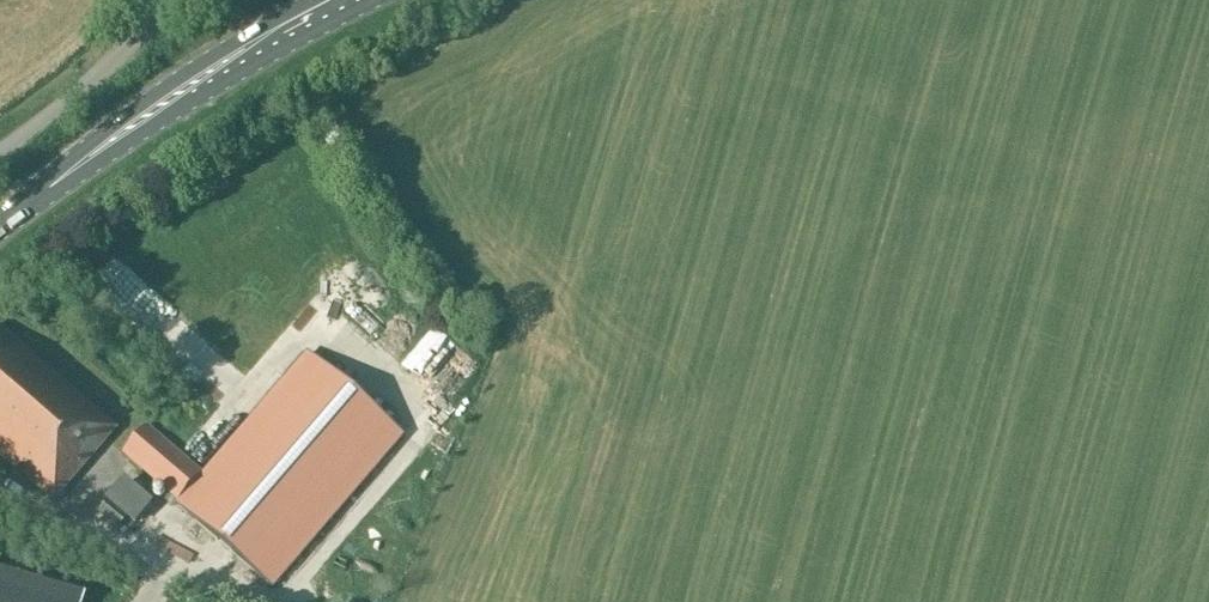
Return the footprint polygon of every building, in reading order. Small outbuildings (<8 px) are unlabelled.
[(55,500),(118,427),(20,342),(18,344),(0,328),(0,453),(55,500)] [(401,362),(432,401),(467,373),(437,334),(401,362)] [(125,456),(182,504),(179,507),(274,588),(402,439),(308,358),(205,477),(149,428),(125,456)] [(324,553),(342,535),(332,525),(314,543),(324,553)] [(0,574),(0,601),(81,601),(82,598),(0,574)]
